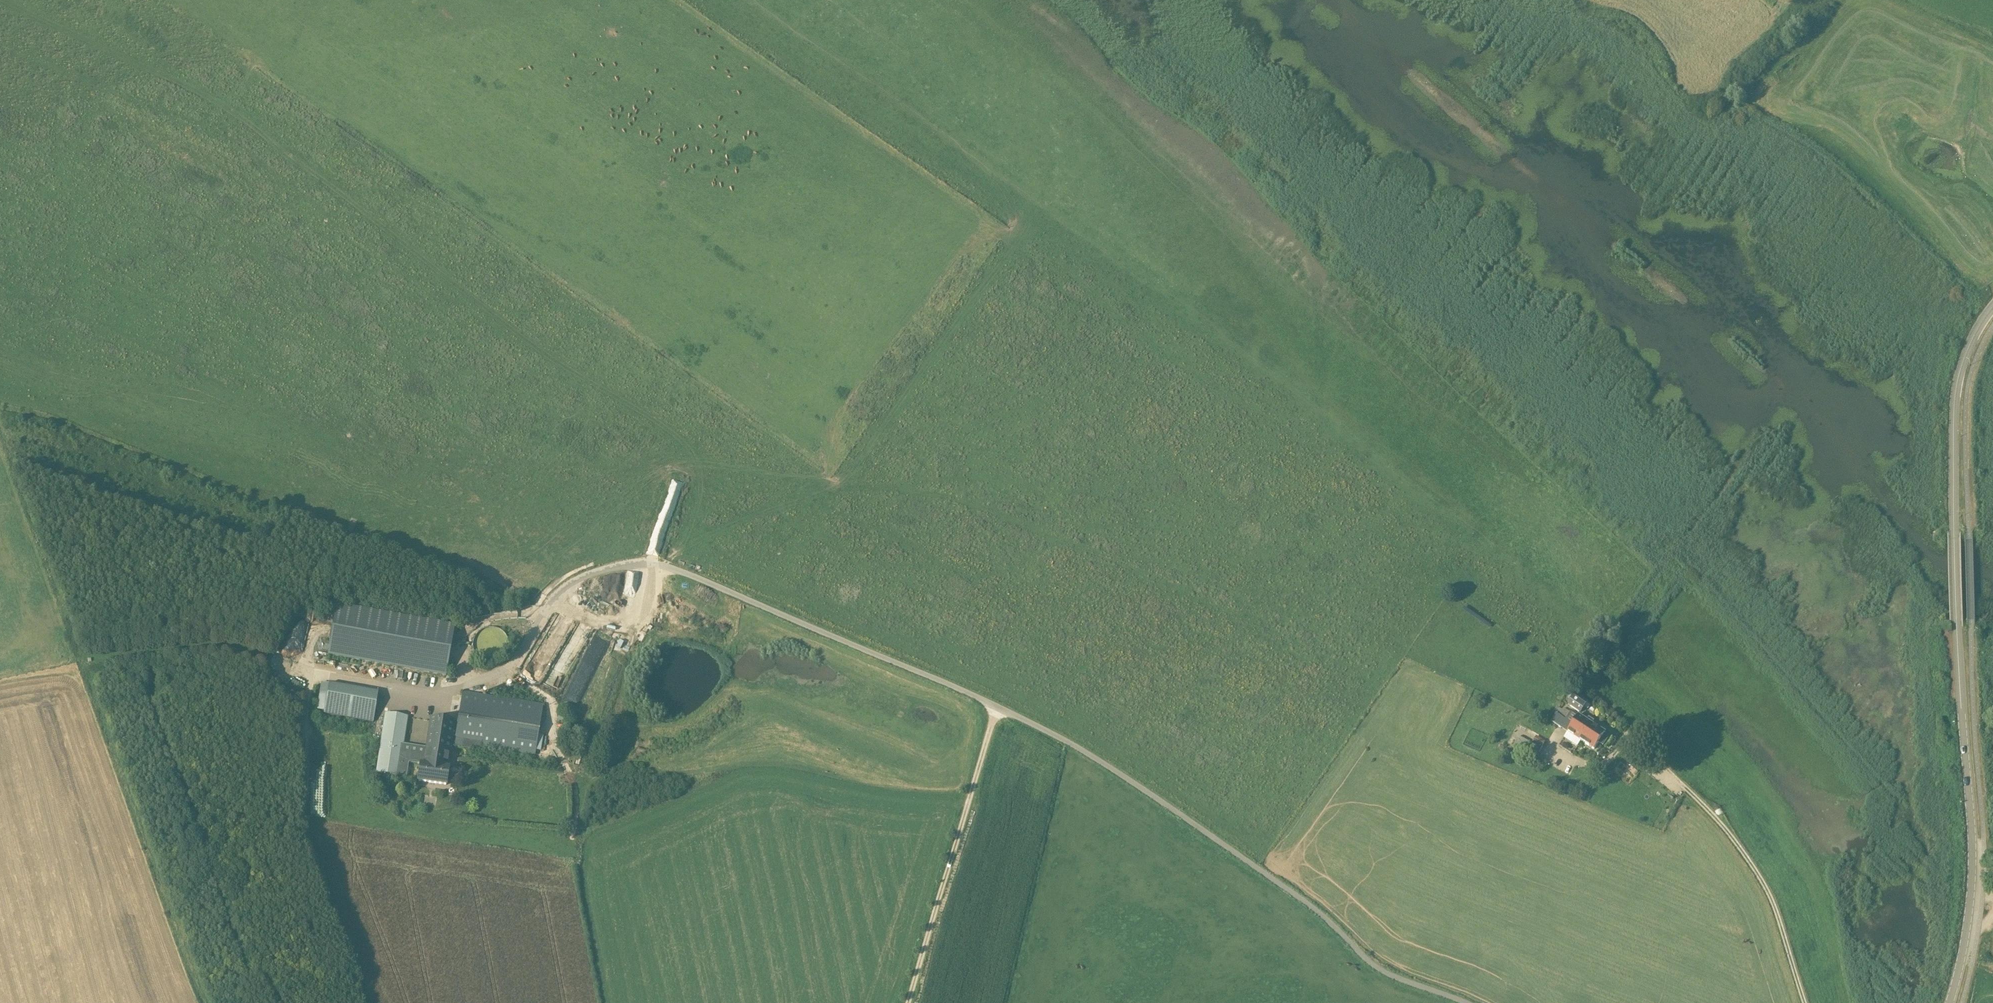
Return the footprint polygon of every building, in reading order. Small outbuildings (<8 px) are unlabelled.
[(446,675),(454,626),(337,605),(328,655),(446,675)] [(324,713),(373,722),(379,693),(329,684),(324,713)] [(536,755),(544,704),(463,691),(454,746),(482,751),(482,747),(536,755)] [(1579,695),(1571,706),(1580,713),(1589,702),(1579,695)] [(1567,720),(1555,711),(1550,718),(1563,726),(1567,720)] [(409,762),(421,764),(419,781),(447,785),(450,768),(450,767),(448,767),(455,721),(432,717),(426,755),(411,753),(413,746),(404,745),(408,716),(385,713),(377,772),(407,776),(409,762)] [(1577,717),(1573,724),(1593,737),(1592,739),(1599,743),(1603,746),(1609,737),(1605,735),(1606,733),(1593,724),(1592,724),(1594,721),(1589,717),(1587,720),(1579,715),(1577,717)] [(1573,724),(1567,732),(1581,741),(1595,750),(1599,743),(1592,739),(1593,737),(1573,724)] [(1536,736),(1533,741),(1530,747),(1540,753),(1543,747),(1546,742),(1536,736)] [(1518,737),(1513,745),(1525,751),(1529,743),(1518,737)]
